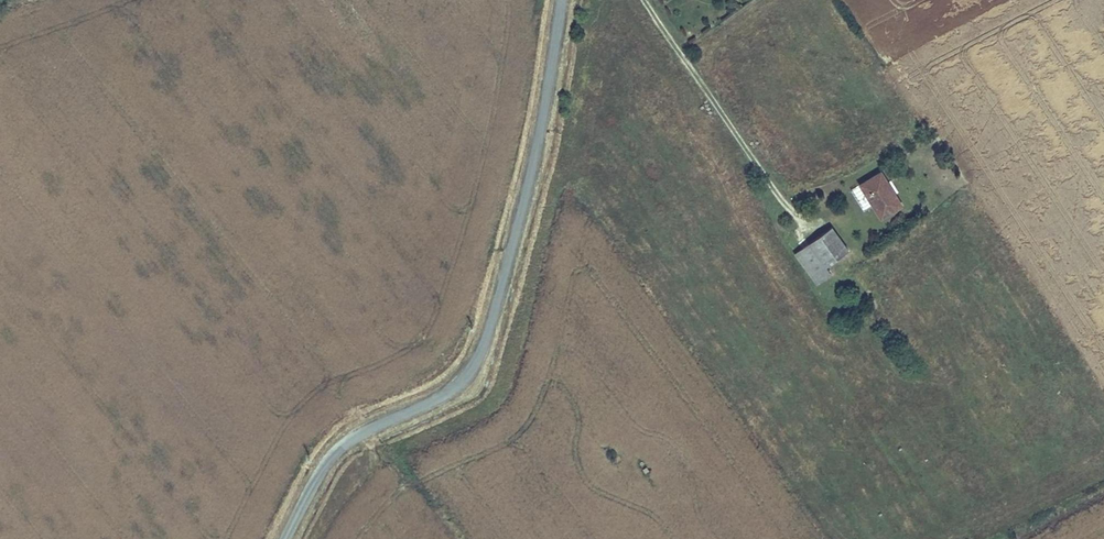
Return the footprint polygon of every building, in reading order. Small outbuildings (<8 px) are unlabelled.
[(879,172),(858,184),(879,217),(899,204),(879,172)] [(829,227),(794,252),(814,282),(828,272),(823,265),(845,250),(829,227)]
